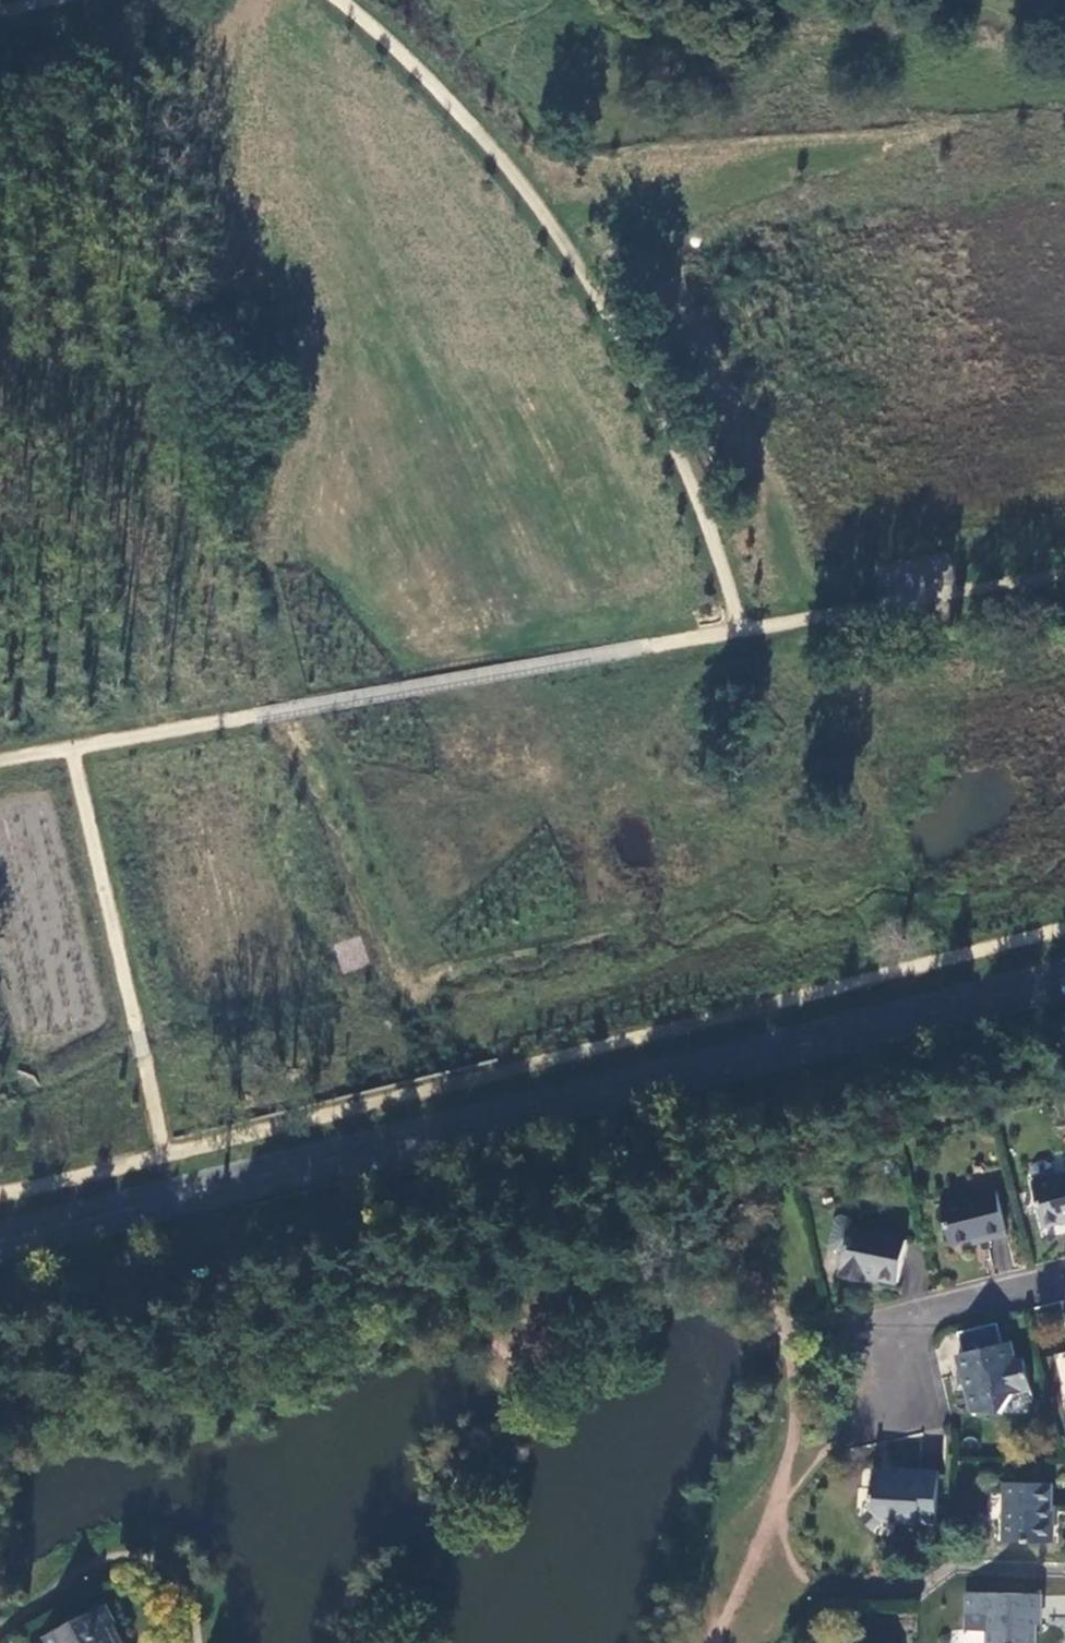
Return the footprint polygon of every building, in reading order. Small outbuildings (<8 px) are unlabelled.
[(1028,1168),(1031,1179),(1050,1175),(1047,1163),(1040,1159),(1032,1161),(1028,1168)] [(1029,1180),(1040,1225),(1064,1219),(1064,1171),(1050,1175),(1031,1179),(1029,1180)] [(992,1189),(938,1202),(948,1241),(982,1232),(983,1237),(1003,1232),(992,1189)] [(829,1246),(841,1248),(845,1225),(848,1214),(836,1212),(830,1216),(825,1241),(829,1246)] [(901,1238),(845,1225),(841,1248),(836,1274),(861,1280),(862,1273),(892,1279),(901,1238)] [(1007,1339),(954,1352),(959,1374),(965,1373),(967,1386),(964,1388),(969,1410),(997,1411),(1008,1392),(1027,1387),(1020,1357),(1012,1359),(1007,1339)] [(933,1523),(936,1469),(904,1466),(903,1477),(890,1475),(890,1473),(871,1472),(869,1486),(866,1485),(866,1493),(869,1494),(869,1506),(879,1519),(933,1523)] [(1048,1481),(1002,1480),(1000,1539),(1049,1540),(1050,1514),(1048,1514),(1048,1481)] [(870,1527),(879,1519),(869,1506),(860,1515),(870,1527)] [(962,1591),(962,1613),(984,1614),(984,1642),(1032,1642),(1033,1613),(1038,1613),(1038,1592),(962,1591)] [(51,1632),(57,1642),(118,1642),(109,1625),(117,1621),(108,1603),(51,1632)]
